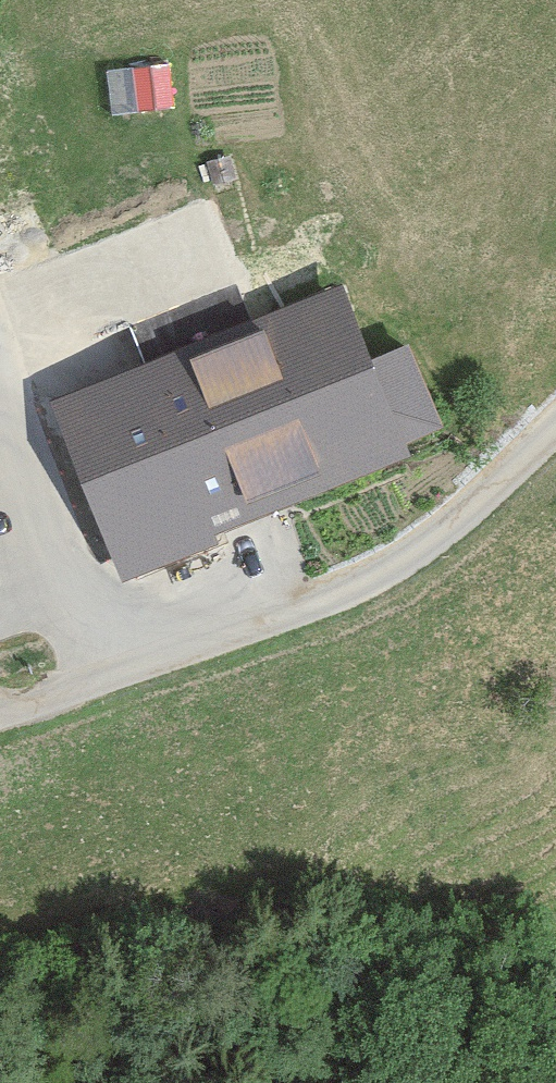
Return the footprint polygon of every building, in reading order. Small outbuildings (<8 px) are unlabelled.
[(328,297),(59,404),(128,579),(399,472),(393,455),(435,438),(401,355),(358,372),(328,297)]
